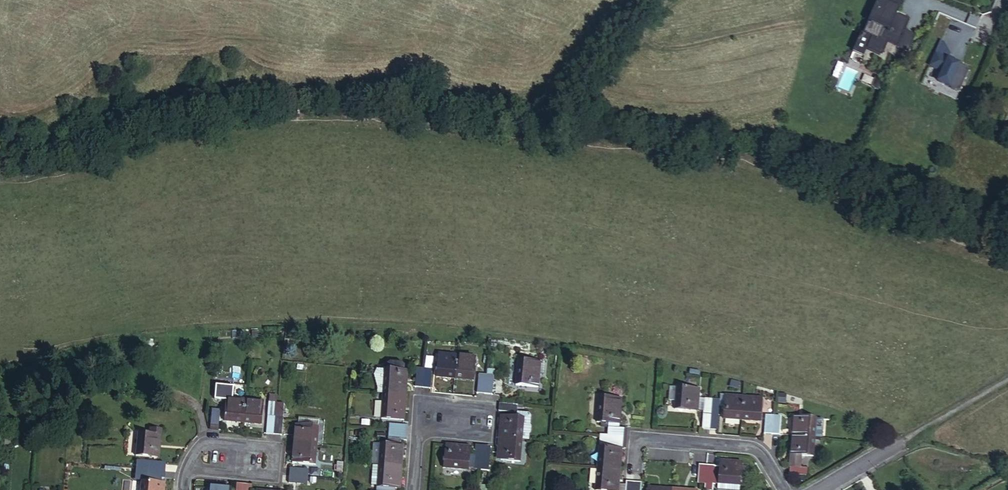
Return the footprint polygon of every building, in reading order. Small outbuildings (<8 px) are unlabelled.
[(872,8),(874,9),(863,36),(873,40),(868,52),(883,58),(889,45),(899,49),(905,34),(910,23),(898,17),(905,0),(875,0),(872,8)] [(916,39),(905,34),(899,49),(910,54),(916,39)] [(940,42),(929,67),(941,72),(936,83),(958,92),(968,70),(947,60),(949,55),(942,43),(940,42)] [(455,379),(457,357),(448,356),(447,358),(438,357),(436,377),(455,379)] [(467,357),(457,357),(455,379),(475,381),(476,361),(467,360),(467,357)] [(537,362),(518,360),(516,386),(538,388),(539,378),(536,377),(537,362)] [(385,369),(383,394),(403,396),(404,382),(406,381),(407,371),(385,369)] [(423,388),(424,370),(417,369),(416,387),(423,388)] [(432,370),(424,370),(423,388),(431,389),(432,370)] [(479,375),(477,393),(484,394),(486,376),(479,375)] [(484,394),(492,395),(494,377),(486,376),(484,394)] [(696,389),(670,387),(668,401),(676,402),(675,410),(697,412),(698,399),(695,399),(696,389)] [(403,396),(383,394),(381,419),(404,421),(405,410),(402,410),(403,396)] [(705,394),(703,424),(702,430),(710,430),(713,395),(705,394)] [(787,395),(779,394),(778,404),(786,405),(787,395)] [(710,430),(718,430),(720,402),(720,395),(713,395),(710,430)] [(597,423),(609,424),(616,425),(619,425),(620,414),(616,413),(617,399),(599,397),(597,423)] [(724,419),(742,421),(744,398),(734,397),(734,399),(725,399),(725,402),(724,419)] [(744,398),(742,421),(761,422),(762,401),(754,400),(754,398),(744,398)] [(224,422),(243,423),(245,401),(236,400),(236,402),(226,401),(224,422)] [(245,401),(243,423),(262,424),(264,405),(256,404),(256,402),(245,401)] [(269,403),(266,434),(274,435),(277,404),(269,403)] [(277,404),(274,435),(282,435),(282,434),(285,404),(277,404)] [(518,406),(500,404),(499,411),(517,413),(518,406)] [(210,429),(218,430),(220,412),(212,411),(210,429)] [(524,418),(505,416),(504,431),(500,431),(500,439),(522,441),(524,418)] [(766,416),(765,434),(772,435),(774,416),(766,416)] [(774,416),(772,435),(780,435),(781,417),(774,416)] [(796,437),(815,438),(816,419),(793,417),(793,427),(796,428),(796,437)] [(298,418),(298,426),(318,427),(318,419),(298,418)] [(389,424),(388,432),(407,433),(408,425),(403,425),(389,424)] [(296,425),(295,436),(299,436),(298,444),(316,446),(318,427),(298,426),(296,425)] [(627,437),(627,430),(619,429),(615,429),(609,428),(608,428),(607,435),(627,437)] [(135,456),(154,457),(155,444),(159,445),(160,430),(149,429),(149,435),(137,434),(135,456)] [(407,433),(388,432),(388,440),(400,440),(406,441),(407,433)] [(625,450),(627,437),(607,435),(606,448),(619,449),(625,450)] [(813,457),(815,438),(796,437),(795,445),(791,444),(790,455),(813,457)] [(503,448),(502,454),(501,461),(520,462),(522,441),(500,439),(499,448),(503,448)] [(316,446),(298,444),(297,453),(294,453),(293,464),(315,465),(316,446)] [(399,457),(400,445),(388,444),(380,444),(379,466),(401,467),(402,457),(399,457)] [(470,455),(471,451),(456,450),(456,446),(445,445),(442,468),(469,471),(469,469),(470,455)] [(484,446),(476,445),(475,451),(475,455),(474,469),(474,470),(481,471),(484,446)] [(491,446),(484,446),(481,471),(489,471),(491,453),(491,446)] [(600,447),(598,469),(620,471),(621,462),(618,462),(619,449),(606,448),(600,447)] [(801,456),(790,455),(790,467),(800,468),(801,456)] [(164,464),(154,463),(136,462),(136,469),(164,471),(164,464)] [(740,486),(742,463),(733,462),(733,466),(719,464),(719,467),(718,484),(740,486)] [(379,466),(372,465),(370,486),(377,486),(379,466)] [(698,484),(706,484),(707,466),(699,465),(698,484)] [(379,466),(377,486),(377,488),(395,489),(397,489),(398,476),(401,476),(401,467),(379,466)] [(707,466),(706,484),(713,485),(715,466),(707,466)] [(789,475),(808,477),(808,469),(800,468),(790,467),(789,475)] [(289,475),(308,477),(308,470),(293,469),(290,468),(289,475)] [(163,479),(164,471),(136,469),(135,477),(160,479),(163,479)] [(598,469),(596,489),(615,489),(616,480),(619,480),(620,471),(598,469)] [(288,483),(297,484),(307,485),(308,477),(289,475),(288,483)] [(634,482),(626,482),(626,485),(620,485),(619,489),(633,489),(634,482)]
